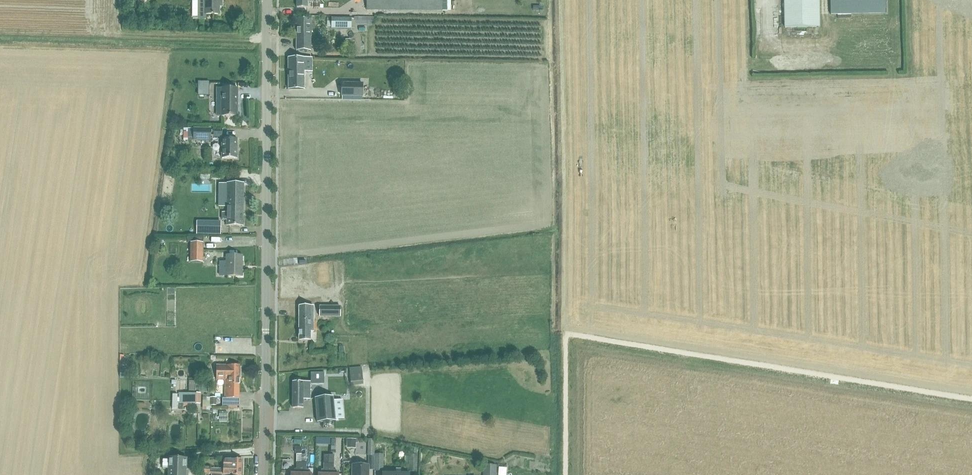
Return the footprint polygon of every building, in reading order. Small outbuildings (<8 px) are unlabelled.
[(198,19),(206,19),(206,14),(220,14),(220,2),(222,2),(222,0),(199,0),(198,19)] [(367,10),(442,11),(442,0),(367,0),(367,10)] [(785,28),(819,27),(818,0),(784,0),(785,28)] [(353,18),(333,18),(333,28),(353,28),(353,18)] [(312,19),(297,19),(297,51),(311,51),(311,36),(312,36),(312,19)] [(305,59),(289,59),(289,89),(304,89),(304,80),(304,66),(305,59)] [(209,82),(198,82),(198,96),(209,96),(209,82)] [(342,83),(342,95),(362,96),(362,84),(342,83)] [(238,117),(238,89),(222,89),(217,89),(217,116),(222,116),(222,117),(238,117)] [(182,135),(191,135),(190,121),(182,122),(182,135)] [(194,141),(211,141),(211,129),(194,129),(194,141)] [(237,159),(238,139),(222,139),(222,158),(237,159)] [(227,184),(227,213),(222,213),(222,220),(227,220),(227,226),(243,226),(244,185),(227,184)] [(221,222),(197,222),(197,235),(221,235),(221,222)] [(203,243),(191,243),(191,263),(203,263),(203,243)] [(222,268),(226,268),(226,276),(242,276),(243,256),(227,256),(226,262),(222,261),(222,268)] [(299,306),(299,340),(310,340),(310,331),(314,331),(314,306),(299,306)] [(340,317),(340,307),(320,307),(320,317),(340,317)] [(226,366),(217,366),(217,377),(226,377),(225,399),(223,398),(223,404),(239,405),(239,399),(240,366),(226,366)] [(351,382),(363,381),(361,367),(349,368),(351,382)] [(344,370),(331,371),(332,378),(345,377),(344,370)] [(324,373),(311,373),(311,383),(324,383),(324,373)] [(311,399),(311,382),(293,382),(293,408),(303,408),(303,399),(311,399)] [(192,403),(200,403),(200,393),(192,393),(192,403)] [(333,396),(315,398),(317,423),(335,421),(335,419),(344,418),(342,400),(333,401),(333,396)] [(216,406),(217,417),(225,417),(224,406),(216,406)] [(348,439),(348,447),(355,447),(356,439),(348,439)] [(524,462),(525,455),(513,453),(512,460),(524,462)] [(302,455),(297,454),(296,469),(294,469),(294,474),(291,474),(301,474),(302,455)] [(302,455),(301,474),(312,474),(309,474),(309,469),(307,469),(307,455),(302,455)] [(329,455),(324,455),(324,470),(321,470),(321,474),(318,474),(329,474),(329,455)] [(329,455),(329,474),(339,474),(336,474),(336,470),(334,470),(334,455),(329,455)] [(375,455),(375,471),(383,472),(384,455),(375,455)] [(417,455),(409,455),(409,472),(417,472),(417,455)] [(231,457),(224,458),(223,473),(241,474),(242,458),(231,457)] [(162,469),(168,469),(168,474),(186,474),(187,459),(169,458),(168,460),(163,460),(162,469)] [(353,465),(353,474),(368,474),(369,466),(353,465)] [(484,474),(496,474),(496,466),(484,466),(484,474)]
